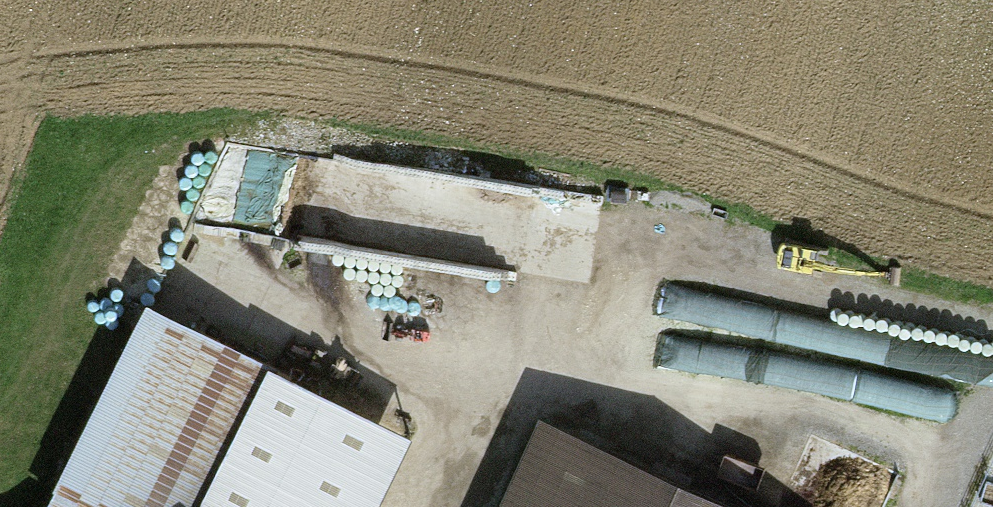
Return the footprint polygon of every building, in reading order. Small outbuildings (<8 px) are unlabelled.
[(146,304),(47,506),(374,506),(410,435),(146,304)] [(544,422),(506,506),(730,506),(544,422)] [(969,506),(992,506),(992,454),(969,506)]
